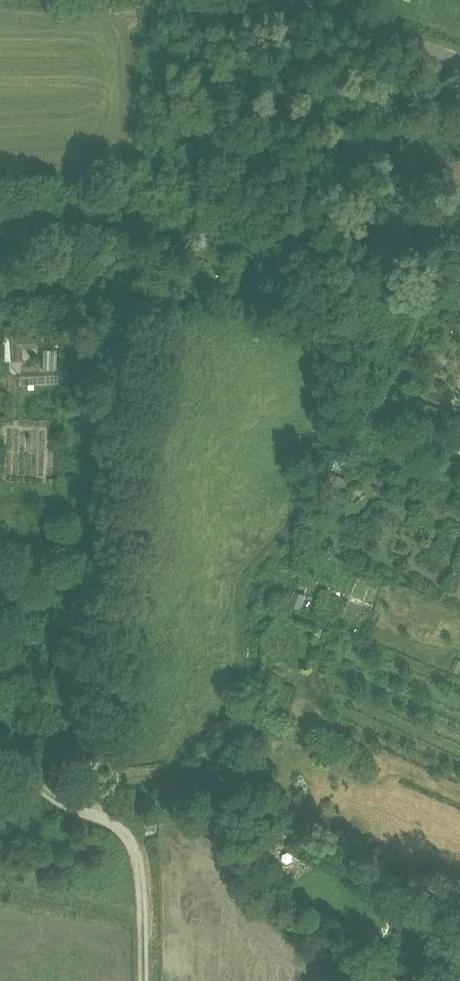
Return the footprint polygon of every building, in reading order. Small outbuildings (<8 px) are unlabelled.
[(56,350),(42,350),(42,370),(56,370),(56,350)] [(444,437),(439,449),(451,454),(456,441),(444,437)] [(291,600),(290,605),(300,609),(305,597),(294,593),(291,600)]
